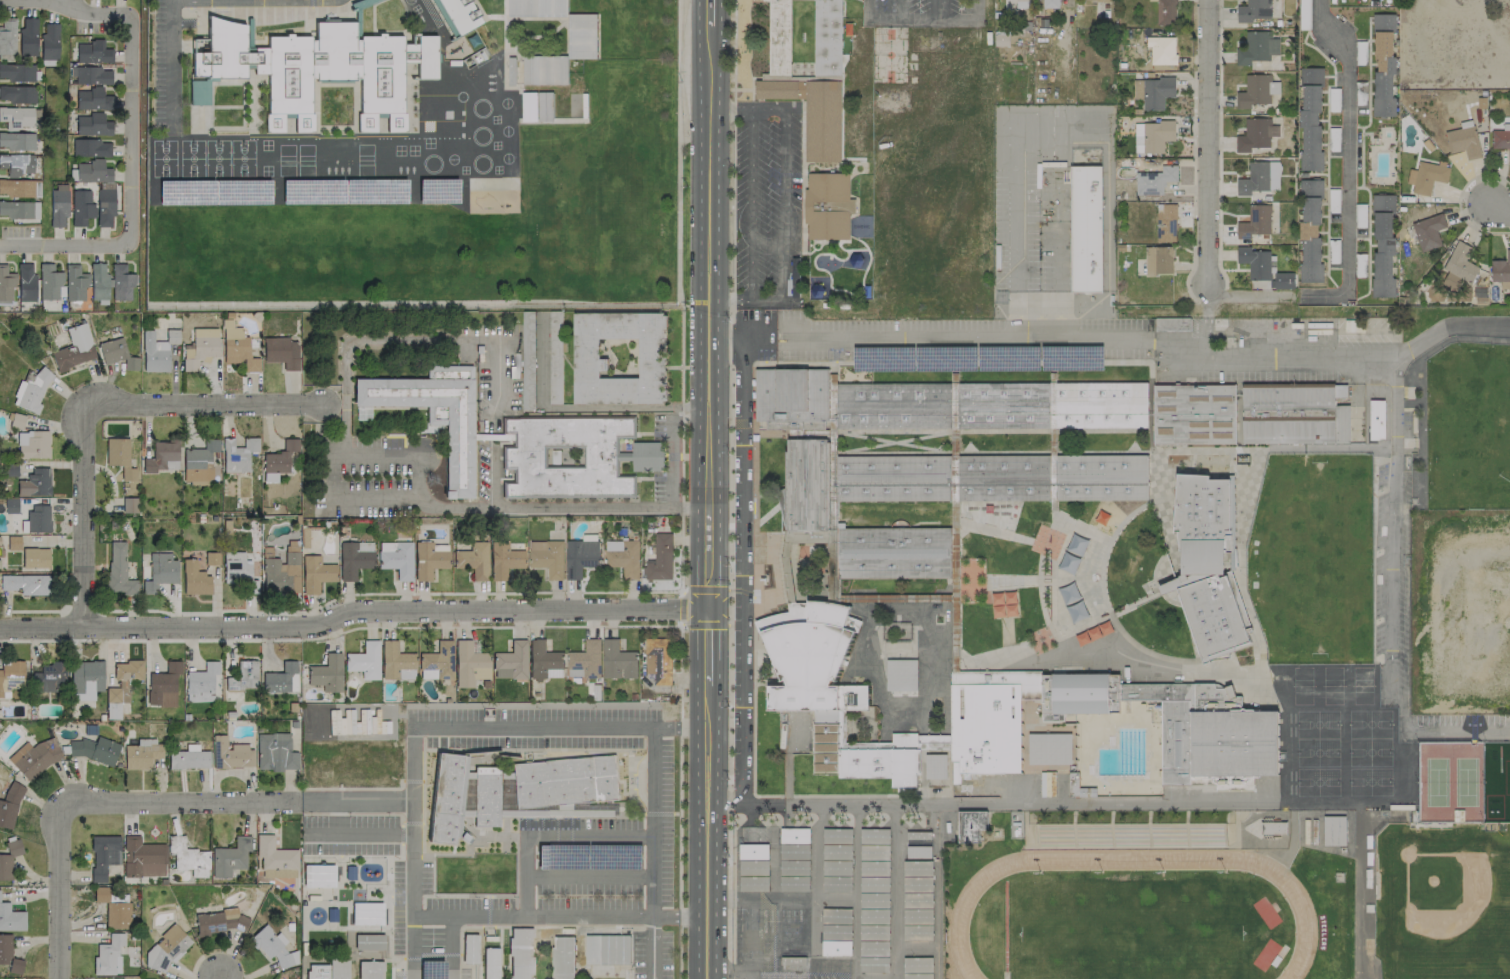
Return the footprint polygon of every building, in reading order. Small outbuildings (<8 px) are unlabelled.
[(474,9),(468,12),(465,6),(469,4),(467,0),(437,0),(455,36),(481,23),(474,9)] [(566,18),(566,0),(507,0),(507,17),(566,18)] [(789,0),(767,0),(767,75),(789,74),(789,0)] [(813,74),(840,74),(841,1),(812,0),(813,74)] [(1029,8),(1029,0),(1016,0),(1016,8),(1029,8)] [(1059,8),(1059,0),(1043,0),(1043,8),(1059,8)] [(1148,1),(1156,1),(1157,25),(1176,25),(1176,0),(1148,0),(1148,1)] [(1246,6),(1236,6),(1236,21),(1271,20),(1271,0),(1246,0),(1246,6)] [(568,59),(597,59),(597,14),(567,15),(568,59)] [(1393,117),(1393,14),(1373,14),(1373,117),(1393,117)] [(436,33),(436,80),(415,80),(415,62),(402,62),(401,112),(405,111),(405,131),(386,131),(385,117),(376,117),(376,130),(357,130),(357,113),(360,113),(359,76),(352,76),(352,79),(315,79),(315,77),(309,77),(309,113),(311,113),(312,130),(295,130),(295,112),(284,112),(284,133),(263,133),(262,112),(268,112),(267,74),(252,74),(252,67),(244,67),(244,77),(208,77),(208,103),(189,103),(189,80),(202,80),(203,78),(205,76),(192,75),(193,54),(208,54),(208,15),(246,24),(245,50),(251,50),(251,44),(265,45),(265,33),(309,34),(309,38),(312,38),(313,19),(355,20),(354,38),(358,38),(359,35),(401,35),(401,42),(416,42),(416,34),(436,33)] [(1,18),(1,27),(0,27),(0,60),(14,60),(15,18),(1,18)] [(36,56),(36,18),(23,18),(23,28),(19,28),(19,56),(36,56)] [(40,59),(58,59),(57,23),(44,23),(44,33),(40,33),(40,59)] [(1270,61),(1270,55),(1278,55),(1278,39),(1269,39),(1269,32),(1245,31),(1245,49),(1236,49),(1236,65),(1250,66),(1250,61),(1270,61)] [(1009,46),(1008,35),(994,35),(994,46),(1009,46)] [(1175,37),(1146,37),(1146,47),(1151,47),(1151,65),(1175,65),(1175,37)] [(76,61),(112,62),(112,49),(103,48),(103,39),(90,39),(90,43),(76,43),(76,61)] [(567,56),(522,56),(523,86),(567,85),(567,56)] [(0,64),(0,78),(6,78),(6,82),(34,81),(34,64),(0,64)] [(75,83),(111,84),(111,70),(101,70),(101,67),(69,66),(69,76),(75,76),(75,83)] [(1321,68),(1301,68),(1300,171),(1322,171),(1322,126),(1321,126),(1321,68)] [(1271,75),(1244,75),(1245,93),(1235,93),(1235,109),(1250,109),(1250,105),(1270,104),(1270,91),(1272,91),(1271,75)] [(838,159),(839,81),(750,78),(755,97),(804,98),(804,160),(838,159)] [(1143,78),(1143,110),(1163,110),(1163,98),(1174,98),(1175,79),(1143,78)] [(1133,80),(1133,99),(1142,100),(1142,80),(1133,80)] [(35,102),(35,86),(0,85),(0,102),(35,102)] [(112,96),(102,95),(102,89),(76,88),(75,109),(111,110),(112,96)] [(0,107),(0,121),(6,121),(6,129),(33,129),(33,108),(0,107)] [(76,116),(75,134),(111,135),(112,121),(103,121),(103,113),(89,113),(89,116),(76,116)] [(1271,119),(1245,119),(1245,136),(1235,136),(1235,153),(1250,153),(1250,148),(1269,148),(1270,137),(1279,137),(1279,126),(1270,126),(1271,119)] [(1134,123),(1135,154),(1163,153),(1163,141),(1174,141),(1174,122),(1134,123)] [(1481,157),(1473,126),(1444,133),(1449,154),(1464,151),(1467,161),(1481,157)] [(1491,131),(1491,148),(1508,149),(1507,163),(1509,163),(1509,131),(1491,131)] [(0,133),(0,149),(34,149),(34,133),(0,133)] [(109,156),(110,140),(73,140),(73,156),(109,156)] [(0,154),(0,168),(7,168),(7,177),(19,177),(19,173),(33,173),(32,154),(0,154)] [(76,161),(76,181),(111,182),(112,168),(103,168),(103,161),(76,161)] [(1406,183),(1413,185),(1412,193),(1430,197),(1433,181),(1447,183),(1450,168),(1418,161),(1416,170),(1409,169),(1406,183)] [(1236,179),(1236,196),(1250,196),(1250,191),(1279,190),(1279,162),(1248,162),(1248,179),(1236,179)] [(1135,196),(1163,195),(1163,182),(1178,182),(1177,165),(1160,166),(1160,172),(1135,173),(1135,196)] [(1071,293),(1101,292),(1100,166),(1070,167),(1071,293)] [(848,173),(807,173),(807,190),(804,189),(803,222),(807,222),(805,239),(847,236),(847,210),(812,211),(812,202),(847,201),(848,173)] [(34,179),(0,180),(0,196),(34,195),(34,179)] [(1300,283),(1321,283),(1322,180),(1301,180),(1300,283)] [(97,189),(97,227),(111,226),(111,216),(114,216),(114,188),(97,189)] [(50,190),(51,227),(64,227),(64,217),(67,217),(67,190),(50,190)] [(72,226),(85,226),(85,217),(92,217),(92,190),(71,190),(72,226)] [(1393,195),(1372,195),(1374,298),(1394,298),(1393,195)] [(38,202),(0,201),(0,215),(6,215),(6,218),(38,219),(38,202)] [(1176,205),(1156,204),(1155,242),(1175,242),(1176,205)] [(1270,235),(1270,205),(1248,206),(1248,222),(1236,222),(1236,240),(1250,239),(1250,235),(1270,235)] [(1421,253),(1442,245),(1436,231),(1446,227),(1441,213),(1411,224),(1421,253)] [(1472,249),(1457,241),(1443,269),(1448,271),(1441,284),(1456,292),(1462,280),(1470,284),(1479,268),(1465,261),(1472,249)] [(1172,247),(1144,248),(1145,275),(1173,275),(1172,247)] [(1249,280),(1270,280),(1270,251),(1250,251),(1250,247),(1236,247),(1236,264),(1249,263),(1249,280)] [(1505,249),(1505,260),(1490,261),(1491,282),(1500,282),(1500,289),(1509,289),(1509,249),(1505,249)] [(18,302),(35,301),(33,263),(17,263),(18,302)] [(40,300),(58,299),(57,284),(62,284),(62,272),(52,272),(52,263),(39,264),(40,300)] [(106,263),(90,263),(92,303),(108,302),(106,263)] [(133,300),(132,274),(126,274),(126,263),(111,264),(112,301),(133,300)] [(14,302),(13,273),(6,273),(6,264),(0,264),(0,302),(14,302)] [(66,301),(84,301),(84,287),(88,287),(88,274),(79,274),(79,264),(65,264),(66,301)] [(1293,273),(1273,274),(1274,289),(1294,288),(1293,273)] [(573,404),(665,404),(665,313),(573,313),(573,404)] [(259,371),(259,357),(249,357),(248,337),(241,337),(241,327),(232,328),(232,320),(223,320),(224,362),(243,362),(243,372),(259,371)] [(66,328),(70,346),(51,351),(55,369),(95,359),(86,323),(66,328)] [(218,329),(193,328),(192,346),(183,346),(183,371),(197,371),(197,361),(209,361),(209,356),(218,356),(218,329)] [(179,343),(178,329),(166,330),(167,344),(179,343)] [(143,330),(143,372),(169,371),(168,341),(153,342),(153,330),(143,330)] [(127,358),(122,337),(98,343),(103,364),(123,359),(125,371),(138,368),(136,356),(127,358)] [(283,362),(283,370),(298,370),(297,342),(288,342),(288,337),(263,337),(264,362),(283,362)] [(353,379),(353,406),(427,406),(427,425),(444,425),(444,498),(472,498),(472,365),(426,365),(427,378),(353,379)] [(11,403),(35,413),(51,371),(39,367),(36,375),(27,372),(24,381),(20,380),(11,403)] [(828,369),(828,417),(754,420),(754,370),(828,369)] [(1047,382),(1048,428),(957,427),(957,384),(1047,382)] [(949,383),(949,429),(836,429),(836,384),(949,383)] [(1146,383),(1147,428),(1055,428),(1055,383),(1146,383)] [(1242,444),(1349,443),(1349,406),(1334,406),(1334,397),(1346,397),(1346,384),(1242,385),(1242,444)] [(1153,385),(1153,445),(1235,444),(1235,385),(1153,385)] [(1385,401),(1370,400),(1369,440),(1383,440),(1385,401)] [(10,426),(22,428),(24,415),(11,413),(10,426)] [(635,497),(635,477),(618,477),(618,462),(632,462),(632,453),(618,453),(618,438),(633,438),(633,418),(503,418),(503,434),(514,434),(514,448),(504,448),(504,468),(514,468),(514,483),(504,483),(504,497),(635,497)] [(49,457),(48,431),(17,432),(18,458),(49,457)] [(249,472),(249,452),(259,452),(258,437),(243,438),(243,447),(234,447),(233,437),(222,438),(223,472),(249,472)] [(128,438),(105,439),(106,465),(121,465),(121,481),(135,480),(135,468),(129,468),(128,438)] [(263,453),(264,482),(276,482),(276,473),(289,472),(288,451),(298,451),(298,438),(283,439),(283,452),(263,453)] [(204,448),(183,449),(183,481),(211,481),(210,451),(219,451),(218,439),(204,439),(204,448)] [(826,439),(828,529),(788,531),(788,439),(826,439)] [(152,442),(153,458),(142,458),(143,473),(156,473),(156,469),(165,469),(164,461),(178,461),(177,441),(152,442)] [(632,443),(633,472),(664,471),(664,443),(632,443)] [(957,455),(957,501),(1048,500),(1048,455),(957,455)] [(1055,455),(1055,499),(1145,499),(1145,455),(1055,455)] [(949,500),(949,456),(835,456),(836,501),(949,500)] [(17,480),(17,495),(49,496),(50,468),(29,468),(29,480),(17,480)] [(1249,646),(1249,645),(1224,565),(1224,553),(1233,553),(1234,475),(1220,479),(1209,479),(1208,475),(1175,475),(1175,528),(1178,538),(1178,544),(1181,556),(1181,578),(1158,585),(1161,595),(1178,590),(1178,592),(1201,663),(1249,646)] [(137,513),(137,498),(123,498),(123,513),(137,513)] [(959,502),(952,502),(950,583),(957,583),(959,502)] [(49,532),(49,504),(27,504),(27,532),(49,532)] [(948,577),(950,528),(836,528),(836,578),(948,577)] [(672,534),(655,533),(654,561),(645,561),(645,580),(671,580),(672,534)] [(1059,570),(1075,575),(1086,540),(1070,535),(1059,570)] [(19,536),(7,536),(8,550),(20,549),(19,536)] [(136,580),(125,580),(124,541),(107,542),(108,593),(137,593),(136,580)] [(431,569),(448,568),(447,547),(433,548),(433,541),(415,542),(415,581),(431,581),(431,569)] [(453,568),(471,568),(472,581),(488,580),(487,541),(470,541),(470,550),(453,551),(453,568)] [(525,550),(508,550),(508,541),(490,542),(490,580),(506,580),(506,568),(525,568),(525,550)] [(565,541),(566,580),(581,580),(581,567),(598,567),(598,541),(565,541)] [(605,567),(622,567),(623,580),(639,579),(639,541),(604,542),(605,567)] [(339,581),(356,581),(356,568),(373,568),(373,542),(339,542),(339,581)] [(412,542),(379,542),(378,568),(397,568),(397,581),(411,581),(412,542)] [(563,581),(563,542),(529,542),(529,567),(547,567),(547,581),(563,581)] [(49,548),(22,548),(22,567),(48,568),(49,548)] [(264,594),(300,593),(298,551),(282,552),(282,558),(262,559),(264,594)] [(219,565),(219,552),(205,552),(205,565),(219,565)] [(224,583),(251,583),(250,560),(244,560),(244,552),(223,552),(224,583)] [(177,583),(177,560),(171,560),(171,553),(150,553),(150,580),(142,580),(142,594),(156,594),(157,583),(177,583)] [(302,556),(303,594),(317,594),(317,582),(335,581),(335,564),(320,564),(320,555),(302,556)] [(197,559),(183,559),(183,593),(210,594),(210,573),(197,573),(197,559)] [(0,590),(20,590),(20,595),(47,595),(47,575),(0,575),(0,590)] [(835,699),(765,698),(763,674),(783,672),(748,611),(791,604),(806,603),(804,589),(848,594),(841,617),(852,616),(825,671),(861,676),(867,700),(835,699)] [(992,594),(993,617),(1017,616),(1016,593),(992,594)] [(1072,623),(1087,618),(1082,603),(1067,608),(1072,623)] [(452,639),(437,640),(437,653),(419,653),(419,679),(453,678),(452,639)] [(456,687),(473,687),(473,679),(489,679),(489,653),(470,653),(470,639),(455,639),(456,687)] [(526,639),(510,640),(511,652),(493,653),(493,678),(527,678),(526,639)] [(563,653),(544,652),(545,639),(530,639),(529,679),(562,679),(563,653)] [(600,678),(601,639),(584,639),(584,653),(567,652),(567,678),(600,678)] [(637,678),(638,652),(618,652),(618,639),(603,639),(603,678),(637,678)] [(645,674),(654,674),(654,685),(671,685),(671,639),(645,639),(645,674)] [(344,654),(345,671),(361,671),(361,680),(379,679),(378,640),(363,640),(363,653),(344,654)] [(381,678),(415,679),(415,653),(397,653),(397,640),(382,640),(381,678)] [(307,666),(307,685),(322,685),(322,692),(341,692),(341,653),(325,652),(325,666),(307,666)] [(225,678),(226,689),(257,688),(257,660),(237,660),(237,677),(225,678)] [(917,691),(916,660),(886,660),(886,671),(886,691),(917,691)] [(9,698),(9,687),(23,688),(24,661),(1,661),(1,670),(0,670),(0,697),(9,698)] [(102,691),(103,662),(71,661),(70,690),(102,691)] [(181,661),(166,661),(166,673),(148,673),(147,706),(175,706),(175,673),(180,673),(181,661)] [(186,700),(213,700),(213,675),(219,675),(219,661),(204,661),(204,671),(185,671),(186,700)] [(263,673),(263,691),(296,692),(296,662),(282,661),(282,673),(263,673)] [(106,688),(106,718),(117,718),(117,713),(129,713),(128,680),(142,680),(142,662),(113,662),(113,680),(118,680),(119,687),(106,688)] [(40,664),(40,672),(32,672),(32,691),(65,691),(64,664),(40,664)] [(950,774),(1020,774),(1020,700),(1039,700),(1039,671),(950,671),(950,774)] [(1052,675),(1053,714),(1119,713),(1118,673),(1052,675)] [(1051,714),(1052,675),(1041,675),(1040,723),(1063,723),(1063,714),(1051,714)] [(1161,701),(1161,785),(1188,785),(1188,776),(1278,777),(1278,711),(1241,711),(1241,697),(1233,697),(1233,684),(1120,684),(1119,701),(1161,701)] [(298,770),(298,752),(290,752),(290,733),(257,733),(257,770),(298,770)] [(227,734),(212,734),(213,768),(252,767),(251,743),(228,744),(227,734)] [(1071,734),(1028,734),(1028,765),(1071,765),(1071,734)] [(6,759),(29,783),(62,752),(47,736),(33,749),(25,741),(6,759)] [(72,737),(67,752),(111,768),(120,744),(97,736),(94,745),(72,737)] [(124,745),(124,770),(150,769),(150,759),(163,758),(162,744),(146,744),(146,739),(141,739),(142,745),(124,745)] [(169,769),(209,768),(209,751),(197,751),(197,745),(190,745),(190,751),(168,751),(169,769)] [(454,847),(456,834),(468,844),(469,836),(457,827),(466,753),(436,751),(426,840),(454,847)] [(614,753),(512,761),(516,808),(617,798),(614,753)] [(925,755),(924,779),(946,779),(946,755),(925,755)] [(496,766),(471,766),(474,824),(497,824),(496,766)] [(1219,777),(1190,776),(1190,785),(1219,786),(1219,777)] [(8,782),(4,801),(0,800),(0,827),(12,829),(22,785),(8,782)] [(957,812),(958,843),(979,843),(979,831),(986,831),(986,811),(957,812)] [(780,843),(809,844),(809,829),(781,828),(780,843)] [(852,829),(823,828),(822,843),(851,844),(852,829)] [(889,829),(860,829),(860,843),(889,844),(889,829)] [(273,835),(257,834),(256,858),(261,858),(260,868),(297,869),(298,849),(273,849),(273,835)] [(165,876),(164,844),(139,844),(139,835),(123,835),(123,876),(165,876)] [(208,849),(183,850),(183,835),(168,835),(168,854),(174,854),(174,870),(191,869),(191,877),(208,877),(208,849)] [(246,868),(246,852),(250,852),(250,836),(235,835),(234,848),(212,847),(211,877),(230,878),(230,868),(246,868)] [(91,882),(105,882),(105,865),(119,865),(120,836),(92,836),(91,882)] [(10,880),(10,855),(21,855),(21,840),(6,840),(6,854),(0,854),(0,880),(10,880)] [(739,859),(768,860),(768,845),(739,845),(739,859)] [(333,884),(333,865),(301,864),(302,885),(333,884)] [(822,892),(849,892),(849,878),(823,877),(822,892)] [(105,928),(128,928),(129,895),(109,895),(109,887),(94,886),(94,902),(106,902),(105,928)] [(381,901),(352,902),(352,924),(382,922),(381,901)] [(25,930),(25,911),(10,911),(10,902),(0,903),(0,931),(25,930)] [(246,930),(245,916),(237,917),(237,910),(194,913),(196,934),(246,930)] [(158,974),(192,942),(174,924),(142,954),(148,960),(146,961),(158,974)] [(932,940),(932,925),(903,926),(904,940),(932,940)] [(299,963),(296,950),(285,953),(282,944),(284,943),(282,933),(271,935),(269,928),(247,934),(251,949),(261,946),(264,958),(274,955),(278,969),(299,963)] [(532,957),(530,957),(530,928),(509,928),(508,978),(531,978),(532,957)] [(93,974),(119,974),(119,945),(125,945),(125,933),(109,933),(109,944),(96,944),(96,956),(93,956),(93,974)] [(382,948),(382,933),(354,933),(354,948),(382,948)] [(9,964),(9,973),(21,973),(21,959),(11,959),(11,934),(0,934),(0,964),(9,964)] [(630,935),(585,935),(585,965),(630,965),(630,935)] [(573,937),(551,937),(552,978),(574,978),(573,937)] [(821,955),(844,956),(845,943),(822,942),(821,955)] [(498,948),(484,948),(483,978),(498,978),(498,948)] [(329,958),(329,978),(348,978),(348,958),(329,958)] [(379,969),(379,978),(359,978),(357,978),(357,960),(381,960),(381,969),(379,969)] [(327,964),(308,963),(307,970),(305,970),(305,978),(327,978),(327,964)]
